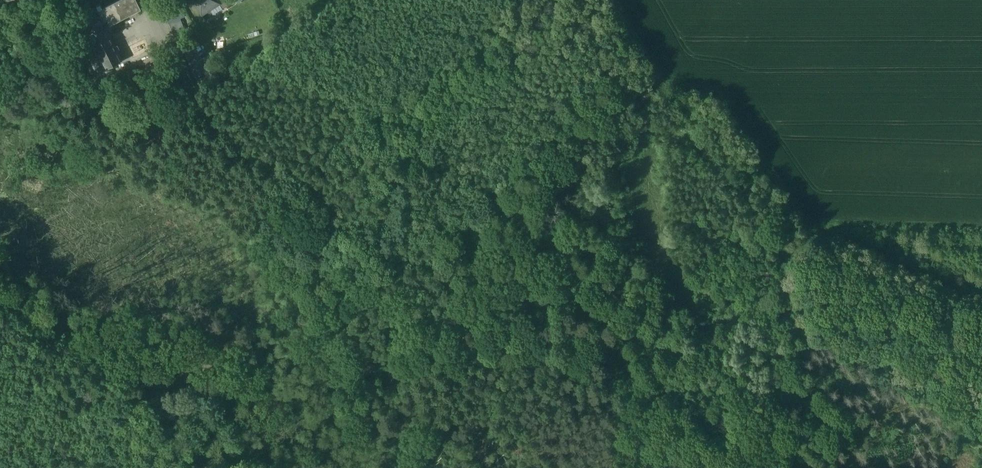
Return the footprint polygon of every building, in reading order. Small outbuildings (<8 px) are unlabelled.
[(97,9),(94,5),(79,13),(80,15),(91,37),(101,58),(106,66),(121,59),(105,26),(140,8),(136,0),(115,0),(97,9)] [(203,14),(221,3),(219,0),(193,0),(203,14)] [(80,15),(72,19),(83,42),(91,37),(80,15)] [(180,18),(169,23),(174,35),(185,30),(180,18)] [(91,37),(83,42),(93,62),(101,58),(91,37)]
